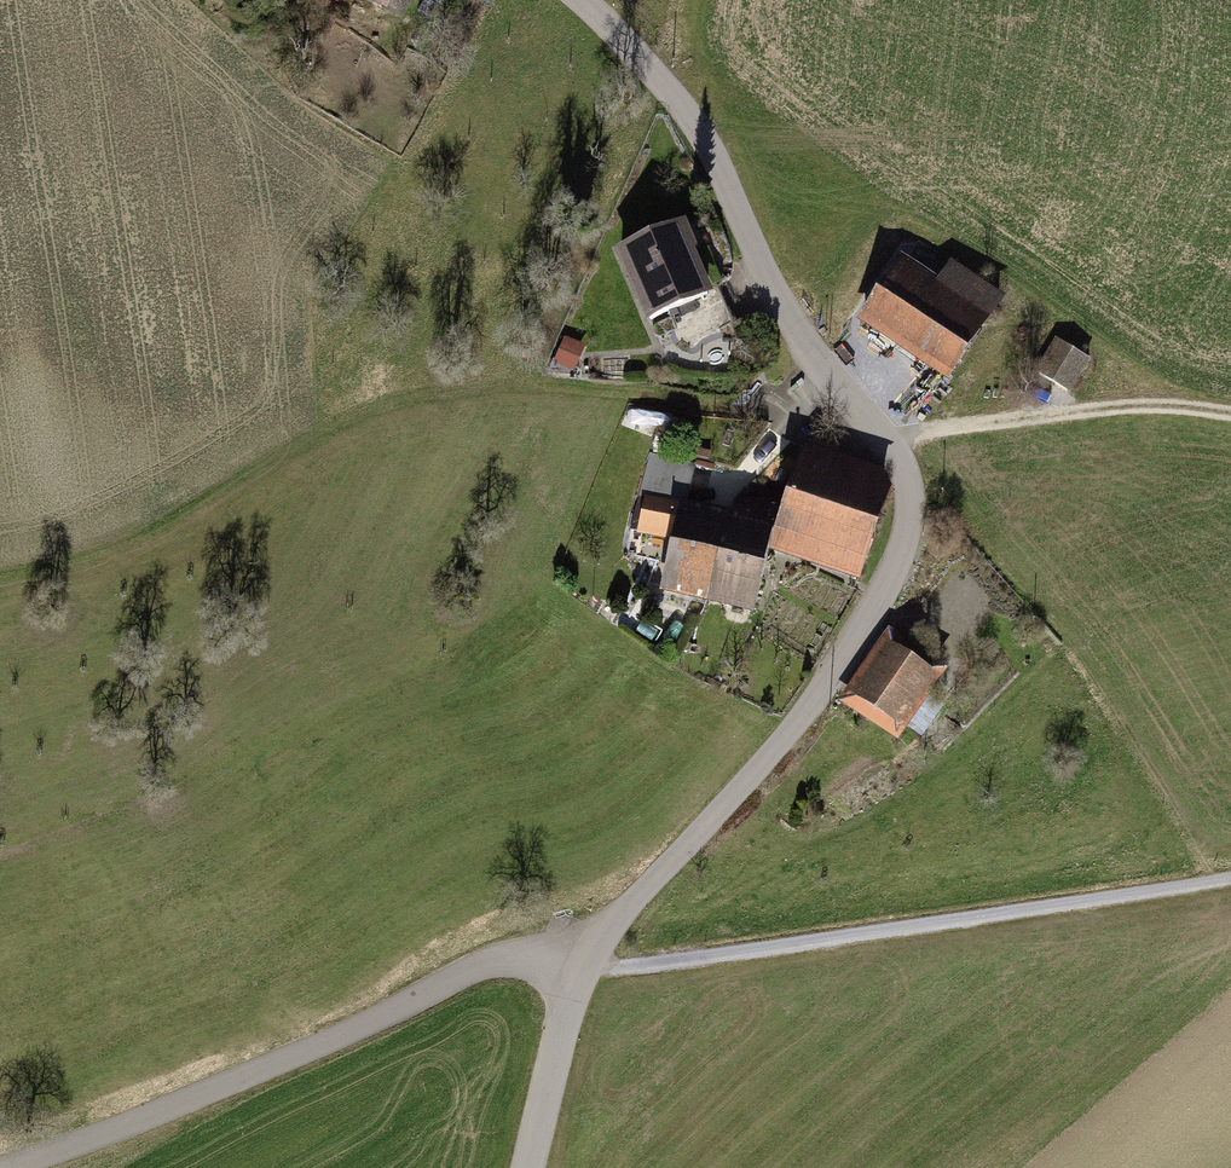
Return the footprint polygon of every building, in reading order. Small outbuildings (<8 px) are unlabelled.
[(381,4),(395,13),(402,0),(383,0),(381,4)] [(683,229),(677,227),(621,252),(650,319),(707,295),(689,253),(690,247),(683,229)] [(900,263),(864,317),(948,373),(998,300),(951,268),(938,288),(900,263)] [(1088,360),(1056,340),(1036,370),(1069,391),(1088,360)] [(709,595),(726,522),(675,510),(686,462),(650,453),(630,528),(676,538),(666,584),(709,595)] [(820,559),(856,572),(883,498),(878,487),(804,460),(785,514),(777,538),(821,553),(820,559)] [(726,522),(709,595),(752,607),(767,534),(777,538),(785,514),(740,503),(735,524),(726,522)] [(891,647),(854,700),(892,726),(897,719),(918,734),(937,707),(917,693),(935,666),(927,661),(922,668),(891,647)]
